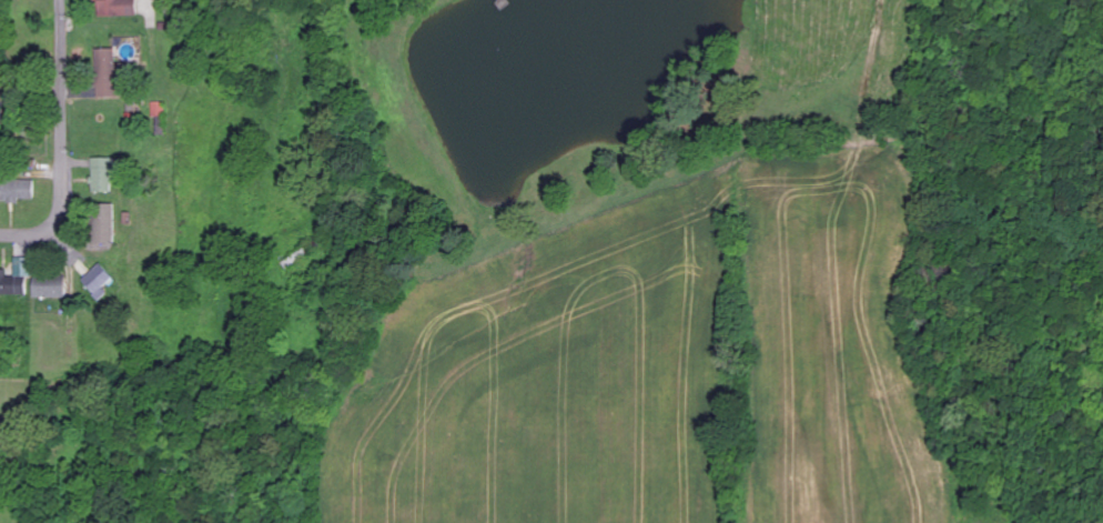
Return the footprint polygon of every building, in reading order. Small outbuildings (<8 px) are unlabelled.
[(136,0),(97,0),(97,17),(136,15),(136,0)] [(119,49),(96,49),(98,98),(120,97),(119,49)] [(115,158),(94,158),(93,193),(115,193),(115,158)] [(36,180),(0,180),(0,203),(21,203),(21,199),(35,199),(36,180)] [(96,205),(95,243),(116,244),(117,205),(96,205)] [(0,270),(0,295),(28,296),(29,261),(15,260),(15,278),(7,278),(7,271),(0,270)] [(116,278),(102,263),(83,281),(102,301),(110,294),(104,289),(116,278)] [(67,276),(34,277),(35,299),(68,298),(67,276)]
